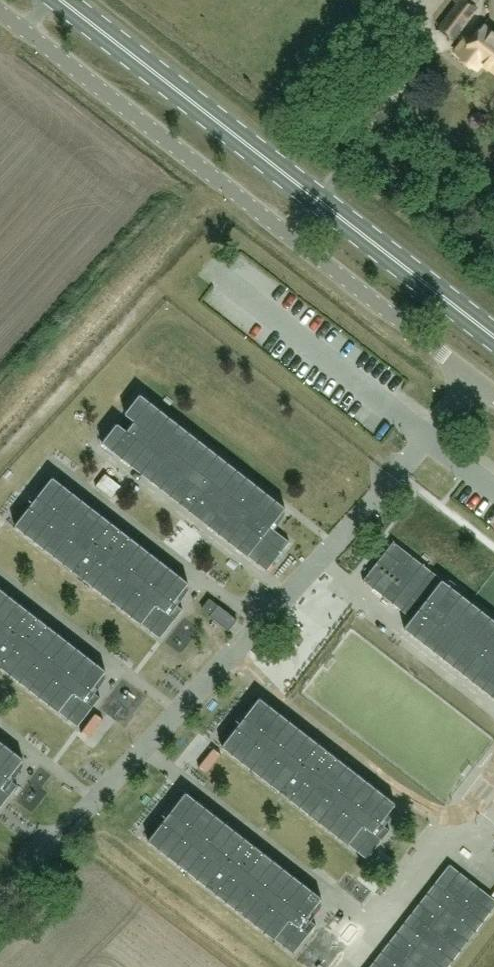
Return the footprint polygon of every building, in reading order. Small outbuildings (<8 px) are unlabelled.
[(475,6),(467,0),(460,0),(439,28),(451,38),(475,6)] [(485,27),(473,42),(468,38),(456,53),(476,69),(482,61),(493,70),(493,34),(485,27)] [(285,506),(139,393),(124,413),(134,420),(126,430),(117,422),(102,442),(266,570),(289,541),(270,526),(285,506)] [(188,582),(52,476),(14,525),(159,638),(182,609),(173,601),(188,582)] [(393,541),(363,580),(411,617),(404,627),(493,697),(493,619),(393,541)] [(0,587),(0,666),(77,725),(100,697),(90,689),(106,670),(0,587)] [(209,616),(228,631),(237,619),(218,605),(209,616)] [(395,802),(259,696),(220,744),(367,859),(390,829),(380,822),(395,802)] [(0,740),(0,808),(17,785),(8,777),(23,758),(0,740)] [(321,897),(185,791),(148,840),(292,952),(316,924),(306,916),(321,897)] [(450,865),(370,966),(448,966),(493,909),(493,899),(450,865)]
